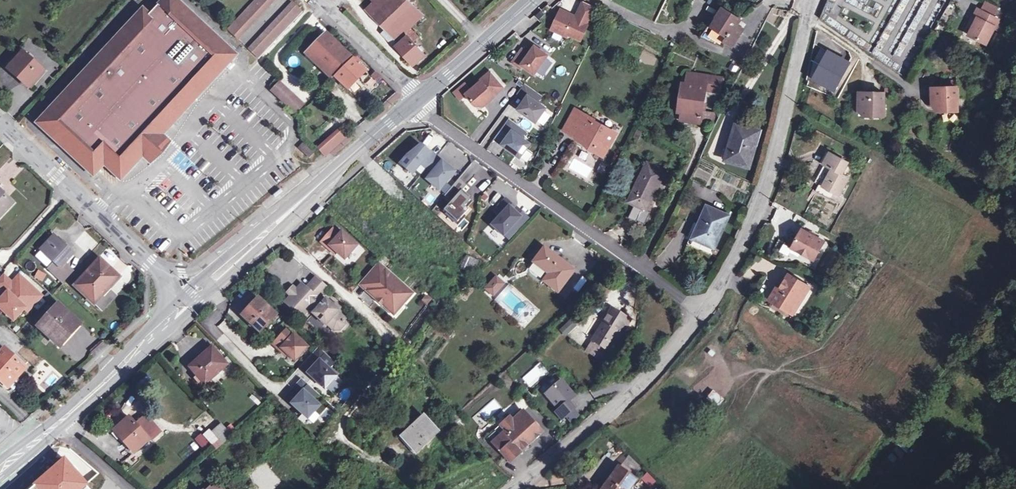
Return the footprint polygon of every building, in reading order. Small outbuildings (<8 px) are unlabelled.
[(162,136),(236,56),(177,0),(163,0),(149,15),(143,9),(36,123),(93,176),(104,165),(121,180),(143,156),(151,163),(169,143),(162,136)] [(237,39),(274,0),(256,0),(228,30),(237,39)] [(374,2),(367,9),(397,40),(423,14),(409,0),(376,0),(374,2)] [(560,7),(550,30),(582,43),(597,7),(582,1),(576,14),(560,7)] [(258,59),(303,11),(293,2),(248,50),(258,59)] [(986,3),(981,11),(993,17),(997,9),(986,3)] [(718,18),(712,27),(728,38),(725,42),(732,47),(742,32),(735,27),(740,20),(722,8),(716,17),(718,18)] [(969,36),(986,44),(998,20),(993,17),(981,11),(978,10),(974,17),(977,19),(969,36)] [(712,27),(718,18),(716,17),(715,16),(709,25),(712,27)] [(419,35),(413,29),(407,34),(408,36),(412,40),(419,35)] [(327,33),(309,51),(318,60),(327,68),(347,88),(365,71),(327,33)] [(408,36),(396,46),(413,66),(425,55),(412,40),(408,36)] [(522,49),(512,63),(520,68),(522,65),(534,74),(548,56),(535,46),(529,54),(522,49)] [(29,89),(44,71),(31,59),(34,56),(31,53),(28,56),(22,51),(7,69),(29,89)] [(843,60),(827,51),(819,65),(841,77),(849,63),(843,60)] [(327,68),(318,60),(316,62),(325,71),(327,68)] [(841,77),(819,65),(811,79),(833,92),(841,77)] [(491,71),(480,80),(481,82),(466,94),(476,106),(484,107),(495,97),(492,94),(495,91),(497,93),(504,87),(491,71)] [(371,77),(378,83),(382,78),(376,72),(371,77)] [(688,72),(686,83),(693,84),(695,73),(688,72)] [(721,77),(695,73),(693,84),(686,83),(682,113),(681,120),(700,123),(705,90),(719,92),(721,77)] [(296,114),(304,104),(279,81),(271,90),(289,107),(296,114)] [(678,112),(682,113),(686,83),(682,82),(678,112)] [(524,83),(517,94),(525,100),(518,109),(536,122),(546,108),(537,102),(542,96),(524,83)] [(942,109),(942,112),(958,111),(957,87),(955,87),(941,88),(931,88),(932,104),(937,104),(942,109)] [(870,111),(870,116),(884,117),(884,93),(859,93),(858,106),(864,106),(870,111)] [(937,112),(942,112),(942,109),(937,104),(932,104),(932,106),(937,112)] [(864,106),(858,106),(858,111),(864,116),(870,116),(870,111),(864,106)] [(575,109),(567,123),(581,130),(577,138),(594,147),(593,151),(604,157),(616,135),(593,122),(595,119),(575,109)] [(252,110),(246,118),(250,121),(256,114),(252,110)] [(509,118),(501,129),(509,135),(502,144),(520,157),(530,143),(521,137),(526,131),(509,118)] [(563,131),(577,138),(581,130),(567,123),(563,131)] [(759,131),(737,124),(733,136),(732,136),(725,160),(749,167),(759,131)] [(347,137),(339,129),(317,149),(325,157),(347,137)] [(309,157),(314,152),(303,142),(299,147),(309,157)] [(406,154),(399,163),(412,174),(421,164),(430,172),(425,179),(439,190),(455,170),(420,143),(406,154)] [(823,164),(829,152),(826,151),(820,162),(823,164)] [(834,193),(839,196),(849,178),(842,174),(848,163),(829,152),(823,164),(825,165),(831,169),(822,186),(819,185),(816,191),(830,199),(834,193)] [(474,160),(459,176),(467,183),(482,166),(474,160)] [(206,161),(199,168),(203,171),(210,164),(206,161)] [(647,211),(666,171),(647,162),(628,202),(647,211)] [(418,177),(425,169),(420,165),(414,174),(418,177)] [(831,169),(825,165),(815,183),(819,185),(822,186),(831,169)] [(470,199),(460,190),(443,209),(458,221),(468,209),(464,205),(470,199)] [(0,192),(0,216),(12,203),(0,192)] [(172,199),(165,206),(169,210),(176,203),(172,199)] [(511,205),(505,200),(495,211),(500,216),(491,226),(503,236),(512,227),(517,231),(528,220),(516,208),(513,211),(509,207),(511,205)] [(714,247),(728,216),(708,207),(694,238),(714,247)] [(333,229),(321,242),(328,248),(330,246),(335,251),(345,259),(357,245),(342,232),(339,235),(333,229)] [(824,242),(802,230),(792,249),(814,261),(824,242)] [(73,272),(64,263),(73,253),(54,236),(41,249),(54,262),(48,268),(63,283),(73,272)] [(475,239),(467,256),(469,257),(477,240),(475,239)] [(462,266),(475,272),(488,244),(477,240),(469,257),(467,256),(462,266)] [(574,270),(544,247),(532,262),(548,274),(543,281),(558,292),(574,270)] [(107,273),(111,270),(100,260),(76,285),(94,303),(102,310),(115,296),(107,289),(115,280),(107,273)] [(378,263),(360,282),(378,298),(383,302),(381,304),(389,311),(395,304),(401,302),(403,304),(413,293),(378,263)] [(475,272),(462,266),(461,269),(474,275),(475,272)] [(38,269),(34,277),(43,281),(46,274),(38,269)] [(107,273),(115,280),(118,277),(111,270),(107,273)] [(494,298),(507,283),(495,273),(483,289),(494,298)] [(809,288),(789,275),(780,291),(777,289),(769,301),(785,310),(788,306),(795,310),(809,288)] [(0,300),(0,307),(13,320),(24,308),(27,311),(41,296),(27,283),(20,291),(12,283),(4,276),(0,280),(0,286),(2,288),(5,290),(1,294),(3,297),(0,300)] [(27,283),(19,276),(12,283),(20,291),(27,283)] [(311,283),(323,293),(328,287),(317,277),(311,283)] [(301,284),(296,290),(293,287),(288,293),(291,296),(290,297),(286,302),(295,310),(295,309),(302,316),(309,308),(314,312),(313,313),(326,325),(327,323),(334,330),(340,329),(345,324),(344,318),(337,312),(339,310),(336,308),(333,305),(326,299),(325,300),(320,296),(317,293),(314,296),(301,284)] [(276,315),(258,299),(242,316),(260,332),(276,315)] [(395,304),(389,311),(394,315),(403,304),(401,302),(395,304)] [(79,323),(58,304),(38,326),(58,345),(79,323)] [(788,306),(785,310),(792,315),(795,310),(788,306)] [(591,340),(592,341),(607,349),(608,350),(615,339),(620,342),(625,335),(622,334),(629,323),(619,316),(621,313),(612,308),(604,322),(603,321),(591,340)] [(619,316),(629,323),(631,319),(621,313),(619,316)] [(571,318),(558,330),(565,337),(577,325),(571,318)] [(286,330),(273,344),(280,350),(281,349),(287,354),(295,361),(308,347),(294,334),(292,336),(286,330)] [(97,357),(107,346),(100,340),(90,352),(97,357)] [(607,349),(592,341),(586,351),(601,359),(607,349)] [(318,347),(309,357),(317,364),(308,373),(325,389),(338,375),(329,367),(334,362),(318,347)] [(226,365),(212,348),(190,367),(205,384),(226,365)] [(4,349),(0,354),(0,380),(9,387),(26,368),(4,349)] [(317,364),(309,357),(300,366),(308,373),(317,364)] [(521,376),(528,388),(549,375),(542,363),(521,376)] [(317,393),(301,378),(292,388),(300,395),(294,400),(291,403),(308,418),(319,406),(311,399),(317,393)] [(568,401),(574,396),(561,380),(545,394),(559,409),(556,411),(562,418),(574,408),(568,401)] [(300,395),(292,388),(287,394),(294,400),(300,395)] [(706,400),(719,407),(724,397),(711,390),(706,400)] [(492,443),(506,457),(516,448),(518,446),(523,441),(524,440),(528,443),(541,431),(522,411),(512,421),(509,418),(494,431),(499,436),(492,443)] [(463,425),(456,416),(448,423),(456,432),(463,425)] [(149,439),(129,417),(115,430),(135,452),(149,439)] [(437,431),(424,417),(401,437),(416,452),(437,431)] [(213,433),(223,444),(232,436),(222,424),(213,433)] [(211,444),(202,434),(196,440),(204,450),(211,444)] [(523,441),(518,446),(522,449),(527,445),(523,441)] [(516,448),(506,457),(510,462),(520,452),(516,448)] [(71,481),(77,488),(87,479),(69,459),(61,467),(72,480),(71,481)] [(547,475),(557,485),(566,477),(556,466),(547,475)] [(602,488),(629,488),(636,479),(618,467),(602,488)] [(327,488),(333,488),(343,479),(336,472),(323,486),(327,488)] [(35,488),(52,488),(45,481),(35,488)]
